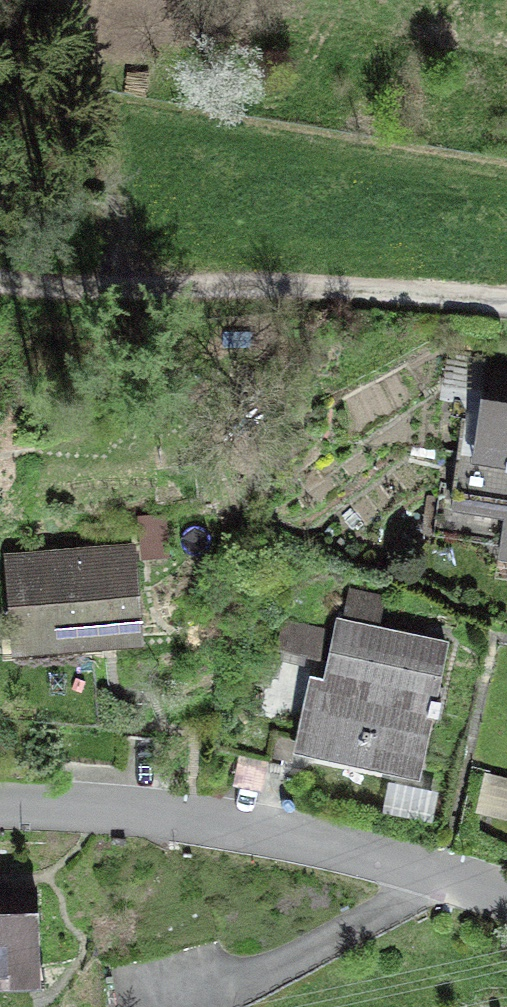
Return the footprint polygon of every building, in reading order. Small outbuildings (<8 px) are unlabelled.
[(485,367),(472,454),(506,459),(506,370),(485,367)] [(472,454),(458,452),(451,503),(466,505),(462,531),(502,537),(499,552),(506,553),(506,459),(472,454)] [(137,515),(139,539),(7,552),(17,650),(148,638),(140,557),(172,555),(170,513),(137,515)] [(415,773),(444,639),(329,615),(300,748),(415,773)] [(0,883),(0,985),(46,983),(43,903),(2,904),(1,883),(0,883)]
